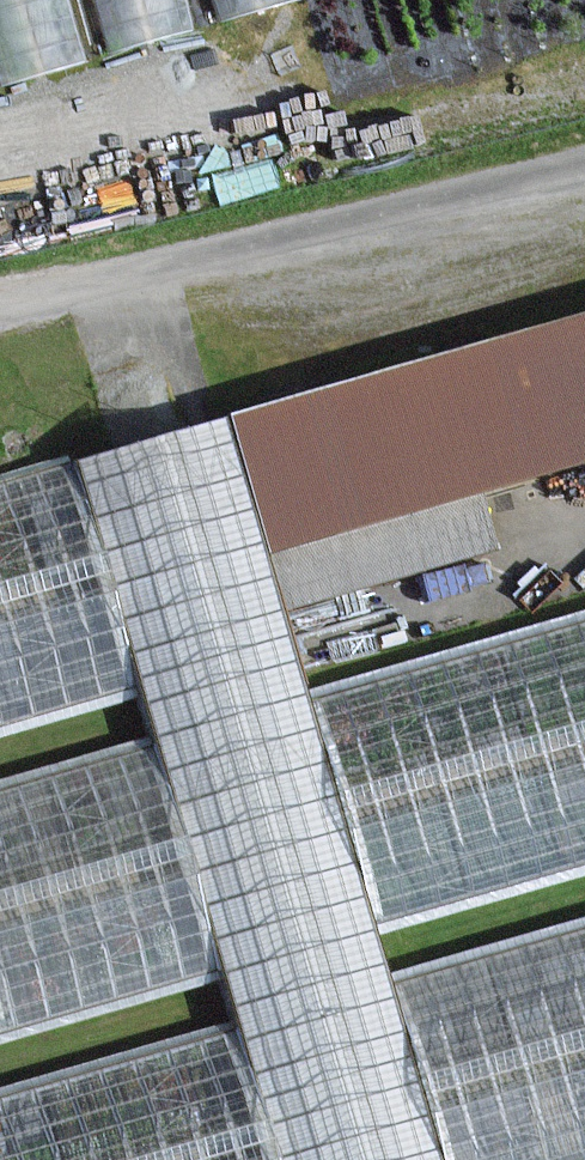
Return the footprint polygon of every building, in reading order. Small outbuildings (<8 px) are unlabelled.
[(187,31),(180,0),(0,0),(0,72),(187,31)] [(265,0),(210,0),(213,14),(265,0)] [(208,412),(267,615),(489,552),(471,488),(584,455),(584,304),(208,412)] [(208,412),(53,456),(122,696),(135,741),(205,984),(217,1025),(256,1159),(423,1159),(370,974),(358,934),(290,695),(267,615),(208,412)] [(53,456),(0,471),(0,731),(122,696),(53,456)] [(358,934),(584,869),(584,611),(290,695),(358,934)] [(135,741),(0,779),(0,1042),(205,984),(135,741)] [(423,1159),(584,1159),(584,913),(370,974),(423,1159)] [(217,1025),(0,1087),(0,1159),(256,1159),(217,1025)]
